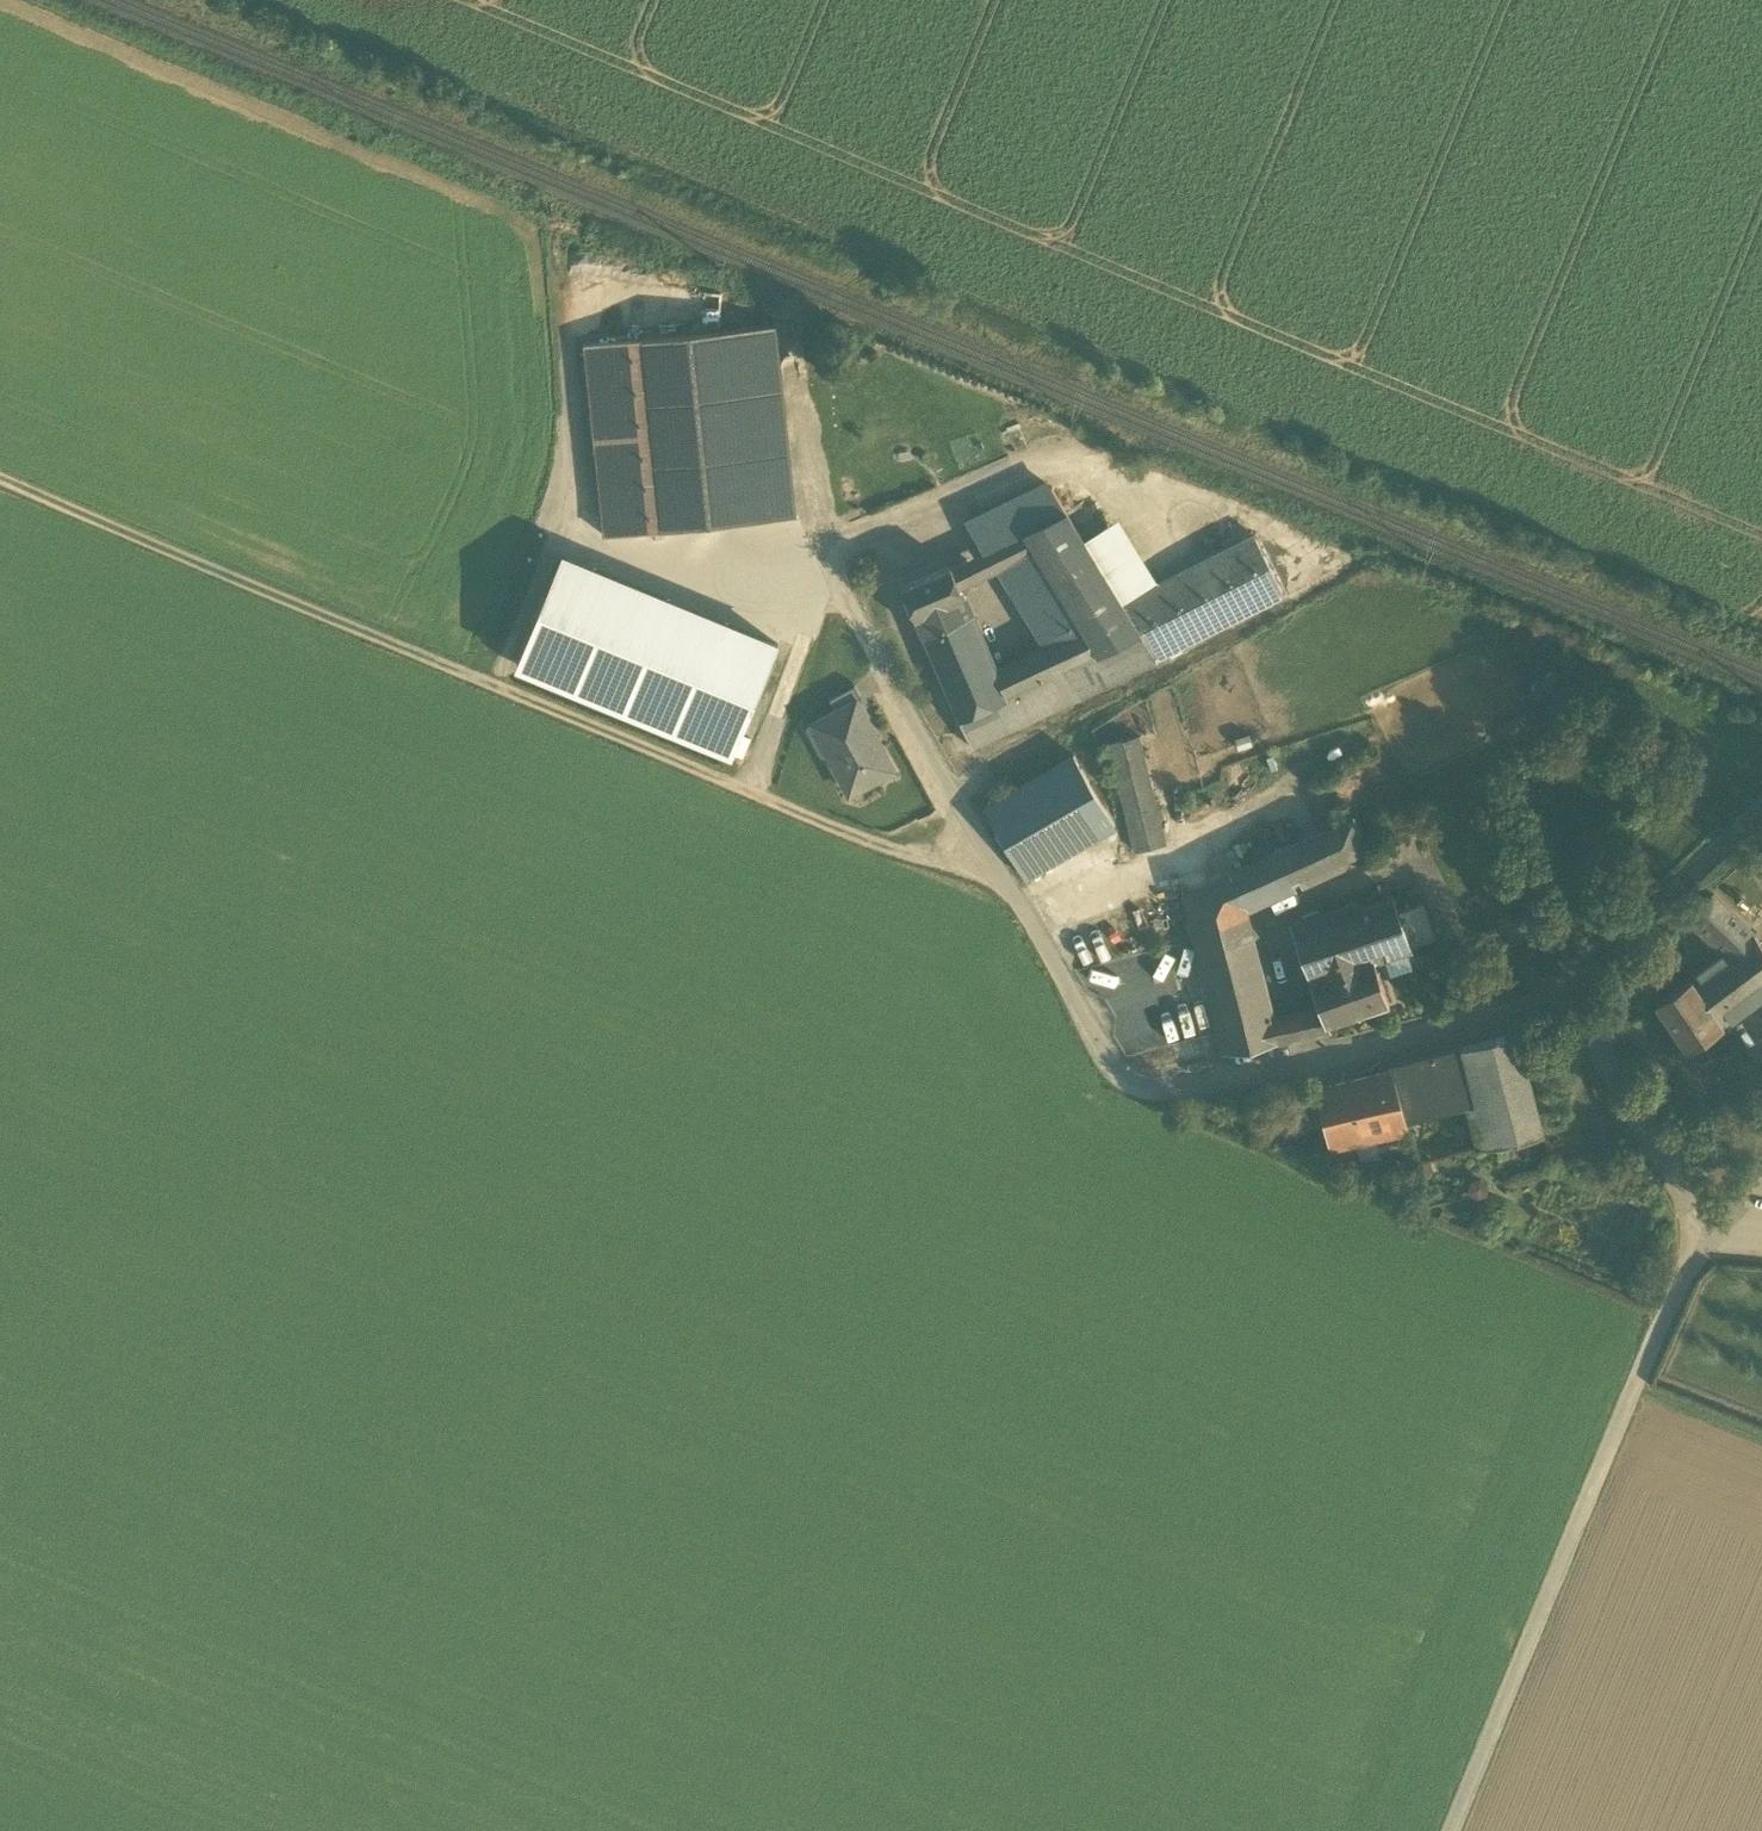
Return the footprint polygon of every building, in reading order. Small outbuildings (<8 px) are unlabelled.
[(739,329),(759,520),(798,516),(778,325),(739,329)] [(739,329),(643,339),(663,530),(759,520),(739,329)] [(606,536),(663,530),(643,339),(586,345),(606,536)] [(835,340),(836,349),(844,348),(844,339),(835,340)] [(1023,533),(1067,512),(1053,488),(969,527),(984,552),(987,551),(997,570),(1045,648),(1062,640),(1063,632),(1079,623),(1023,533)] [(1023,533),(1079,623),(1099,655),(1142,635),(1121,602),(1082,537),(1067,512),(1023,533)] [(1082,537),(1121,602),(1150,588),(1109,520),(1082,537)] [(1255,536),(1150,588),(1121,602),(1142,635),(1157,661),(1285,597),(1255,536)] [(984,552),(967,561),(978,580),(997,570),(987,551),(984,552)] [(779,643),(565,555),(519,666),(733,754),(734,752),(743,756),(750,737),(742,734),(779,643)] [(976,581),(978,580),(967,561),(952,568),(963,593),(978,586),(976,581)] [(903,587),(928,646),(977,625),(963,593),(952,568),(952,566),(903,587)] [(928,646),(959,720),(1037,687),(1050,711),(1157,661),(1142,635),(1099,655),(1079,623),(1063,632),(1062,640),(1045,648),(997,670),(977,625),(928,646)] [(830,699),(837,712),(857,701),(862,698),(855,686),(830,699)] [(972,749),(1050,711),(1037,687),(959,720),(972,749)] [(830,758),(850,794),(894,770),(880,743),(877,745),(873,739),(877,737),(857,701),(837,712),(819,721),(837,754),(830,758)] [(813,724),(830,758),(837,754),(819,721),(813,724)] [(1108,745),(1134,852),(1166,844),(1140,737),(1108,745)] [(984,808),(1025,879),(1115,826),(1073,756),(984,808)] [(1183,896),(1183,897),(1197,952),(1254,938),(1246,906),(1366,851),(1354,818),(1183,896)] [(1689,919),(1725,952),(1753,934),(1749,930),(1744,925),(1713,896),(1689,919)] [(1398,911),(1393,898),(1293,931),(1311,982),(1374,961),(1375,963),(1412,950),(1411,948),(1398,911)] [(1398,911),(1411,948),(1437,939),(1424,902),(1398,911)] [(1753,934),(1725,952),(1692,978),(1657,1002),(1689,1050),(1725,1026),(1761,997),(1761,949),(1753,934)] [(1223,1054),(1268,1045),(1264,1022),(1275,1019),(1254,938),(1197,952),(1223,1054)] [(1321,1009),(1327,1025),(1328,1025),(1389,1005),(1375,963),(1374,961),(1311,982),(1321,1009)] [(1321,1009),(1310,1011),(1316,1035),(1331,1031),(1328,1025),(1327,1025),(1321,1009)] [(1298,1038),(1316,1035),(1310,1011),(1293,1015),(1298,1038)] [(1268,1045),(1298,1038),(1293,1015),(1275,1019),(1264,1022),(1268,1045)] [(1473,1130),(1480,1151),(1496,1147),(1544,1134),(1518,1034),(1463,1049),(1452,1052),(1467,1107),(1473,1130)] [(1391,1067),(1393,1072),(1407,1123),(1467,1107),(1452,1052),(1391,1067)] [(1384,1119),(1388,1137),(1409,1132),(1407,1123),(1393,1072),(1359,1080),(1369,1122),(1384,1119)] [(1316,1090),(1330,1150),(1388,1137),(1384,1119),(1369,1122),(1359,1080),(1316,1090)]
